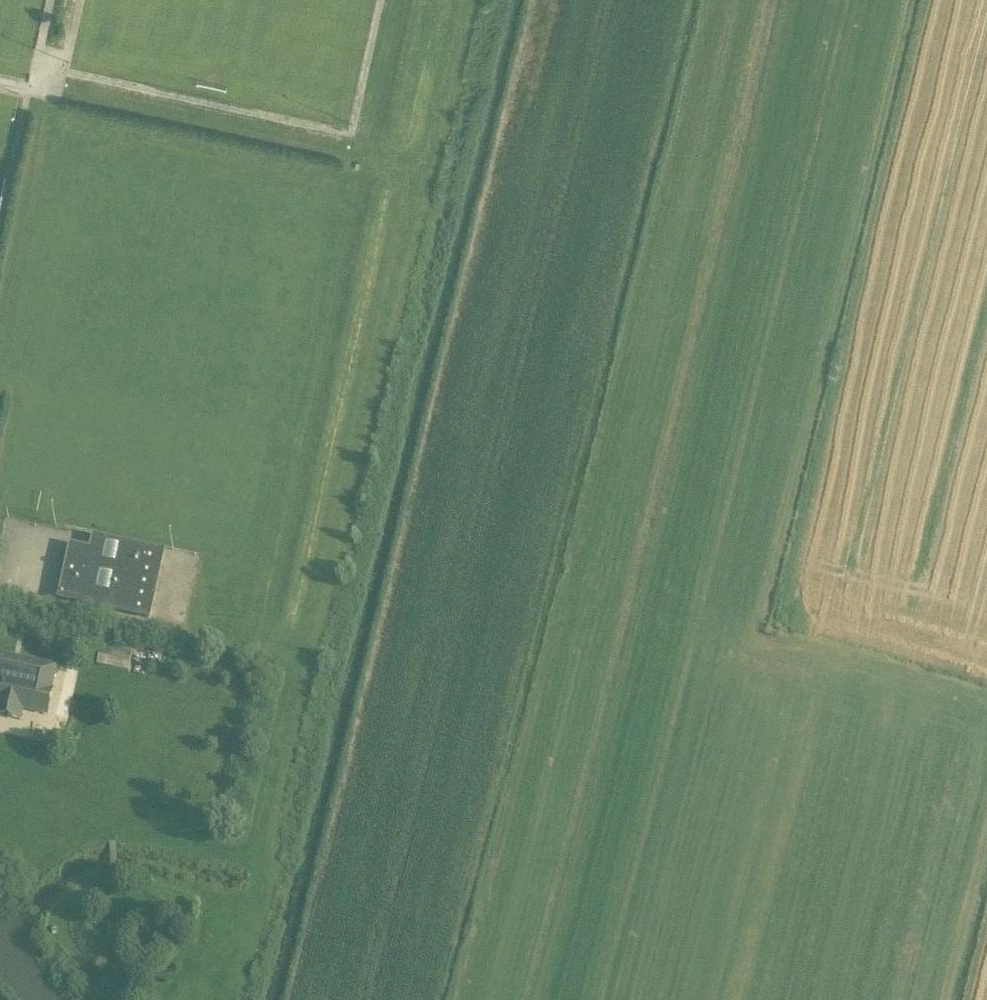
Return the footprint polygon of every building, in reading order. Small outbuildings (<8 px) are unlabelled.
[(91,550),(71,546),(59,599),(149,619),(164,552),(133,546),(128,569),(89,561),(91,550)] [(104,644),(98,666),(128,673),(133,651),(104,644)] [(54,690),(58,666),(0,655),(0,704),(2,704),(2,706),(25,710),(25,709),(51,714),(55,690),(54,690)]
